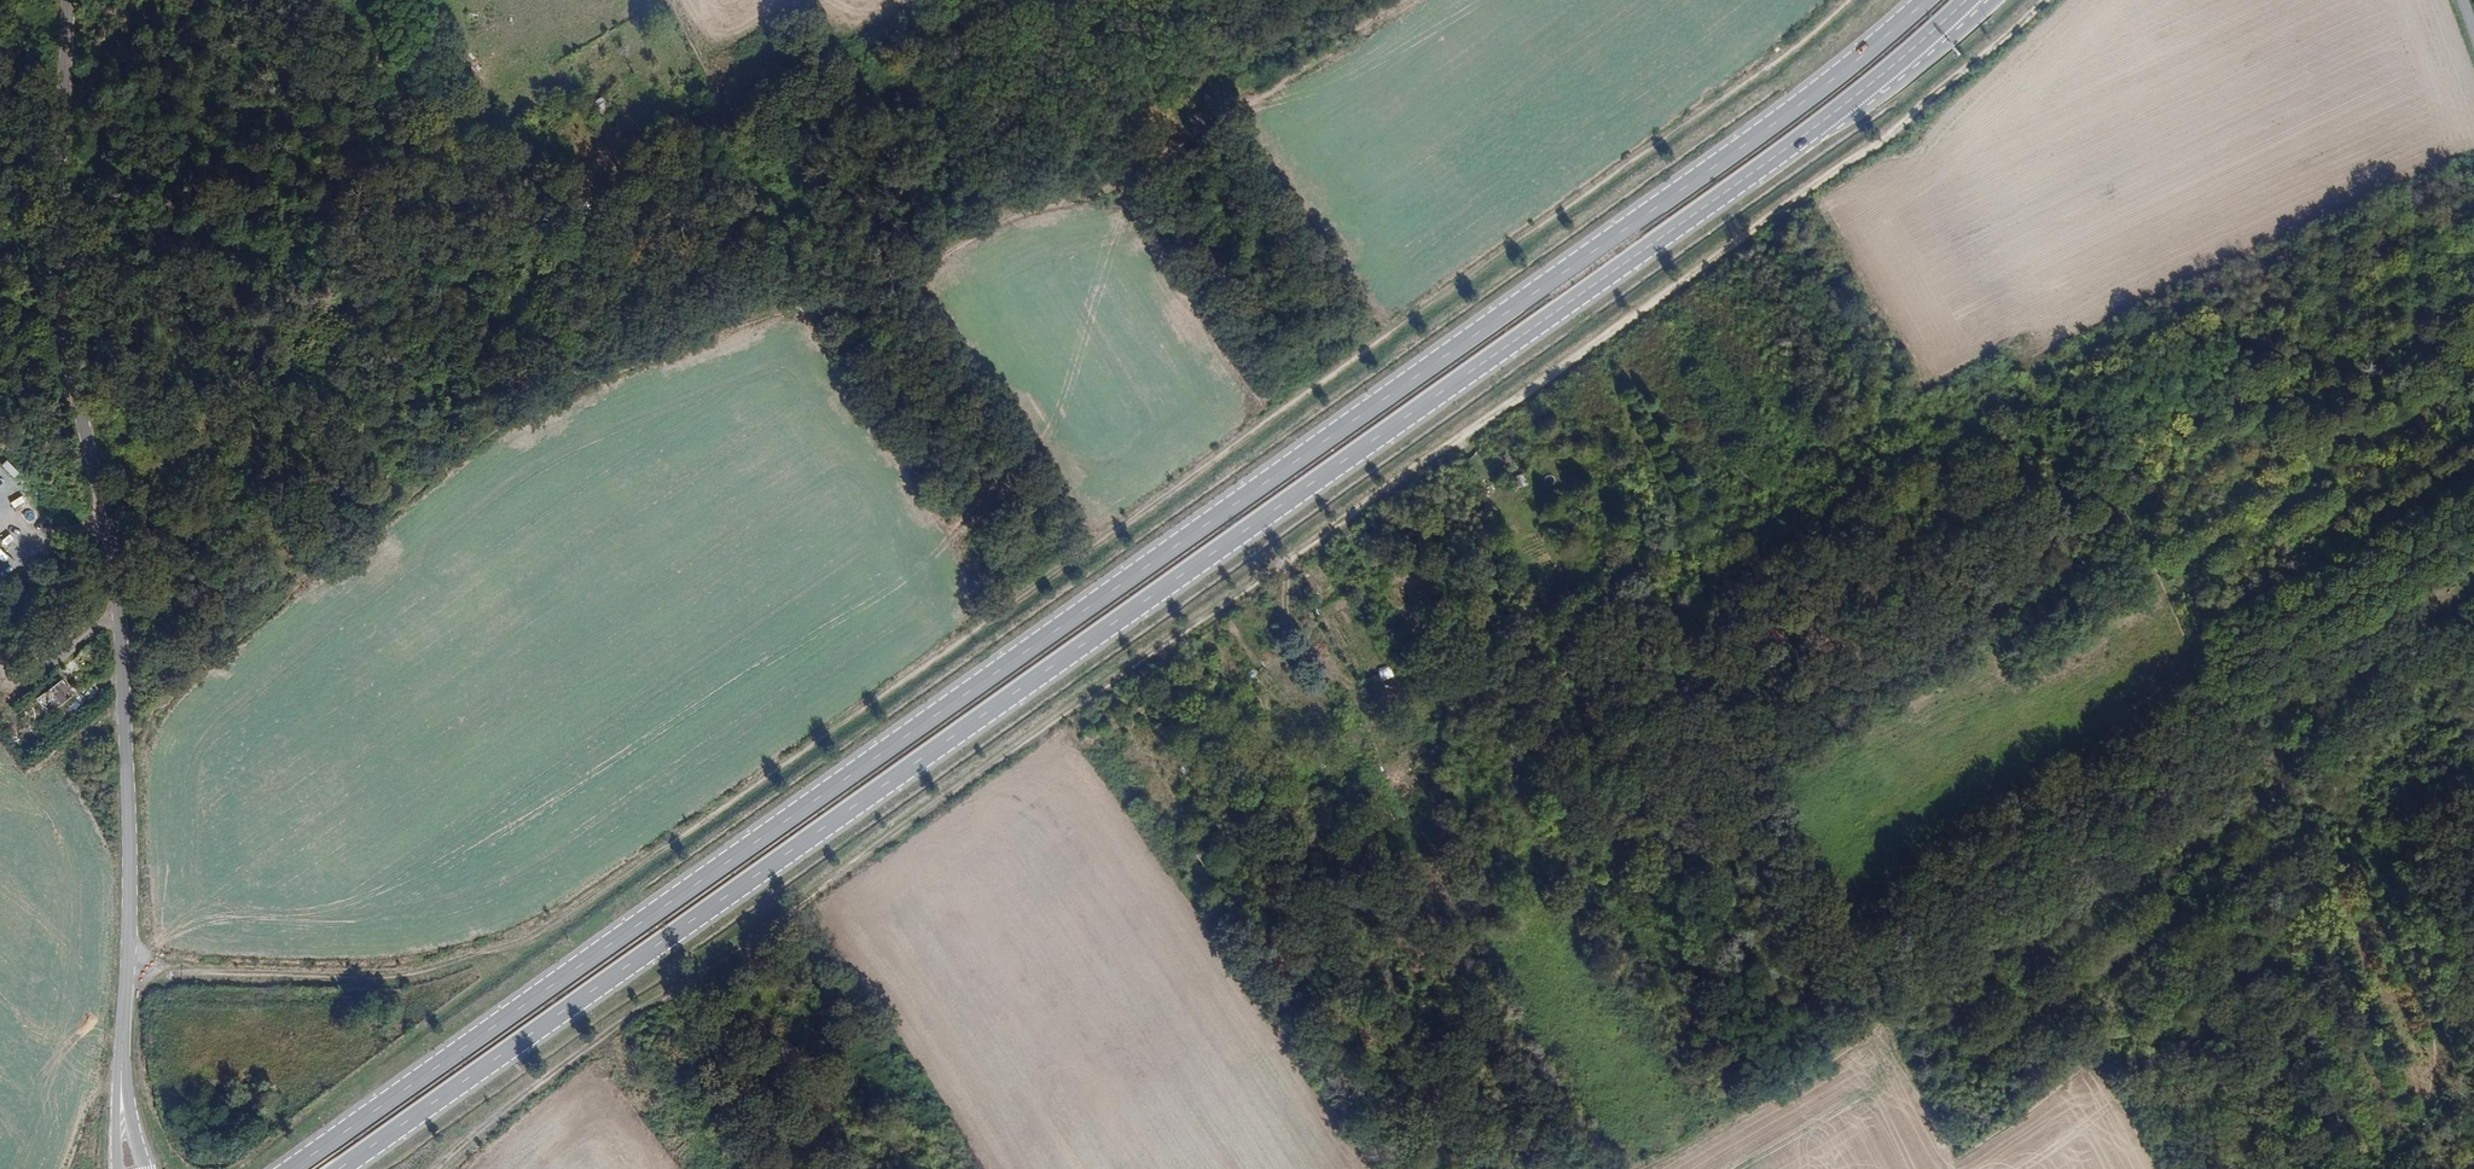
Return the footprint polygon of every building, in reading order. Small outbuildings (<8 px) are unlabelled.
[(337,335),(330,324),(311,337),(319,348),(337,335)] [(392,399),(396,403),(404,395),(399,391),(392,399)] [(383,457),(387,462),(394,455),(390,451),(383,457)] [(4,466),(1,473),(17,480),(20,474),(4,466)] [(26,499),(19,503),(26,515),(32,512),(26,499)] [(3,544),(9,538),(0,530),(0,541),(3,544)] [(142,590),(147,596),(159,586),(154,580),(142,590)] [(66,664),(74,677),(83,671),(75,658),(66,664)] [(1387,667),(1376,672),(1381,681),(1391,676),(1387,667)] [(37,699),(49,714),(72,696),(61,681),(37,699)] [(25,751),(32,745),(25,737),(18,742),(25,751)]
